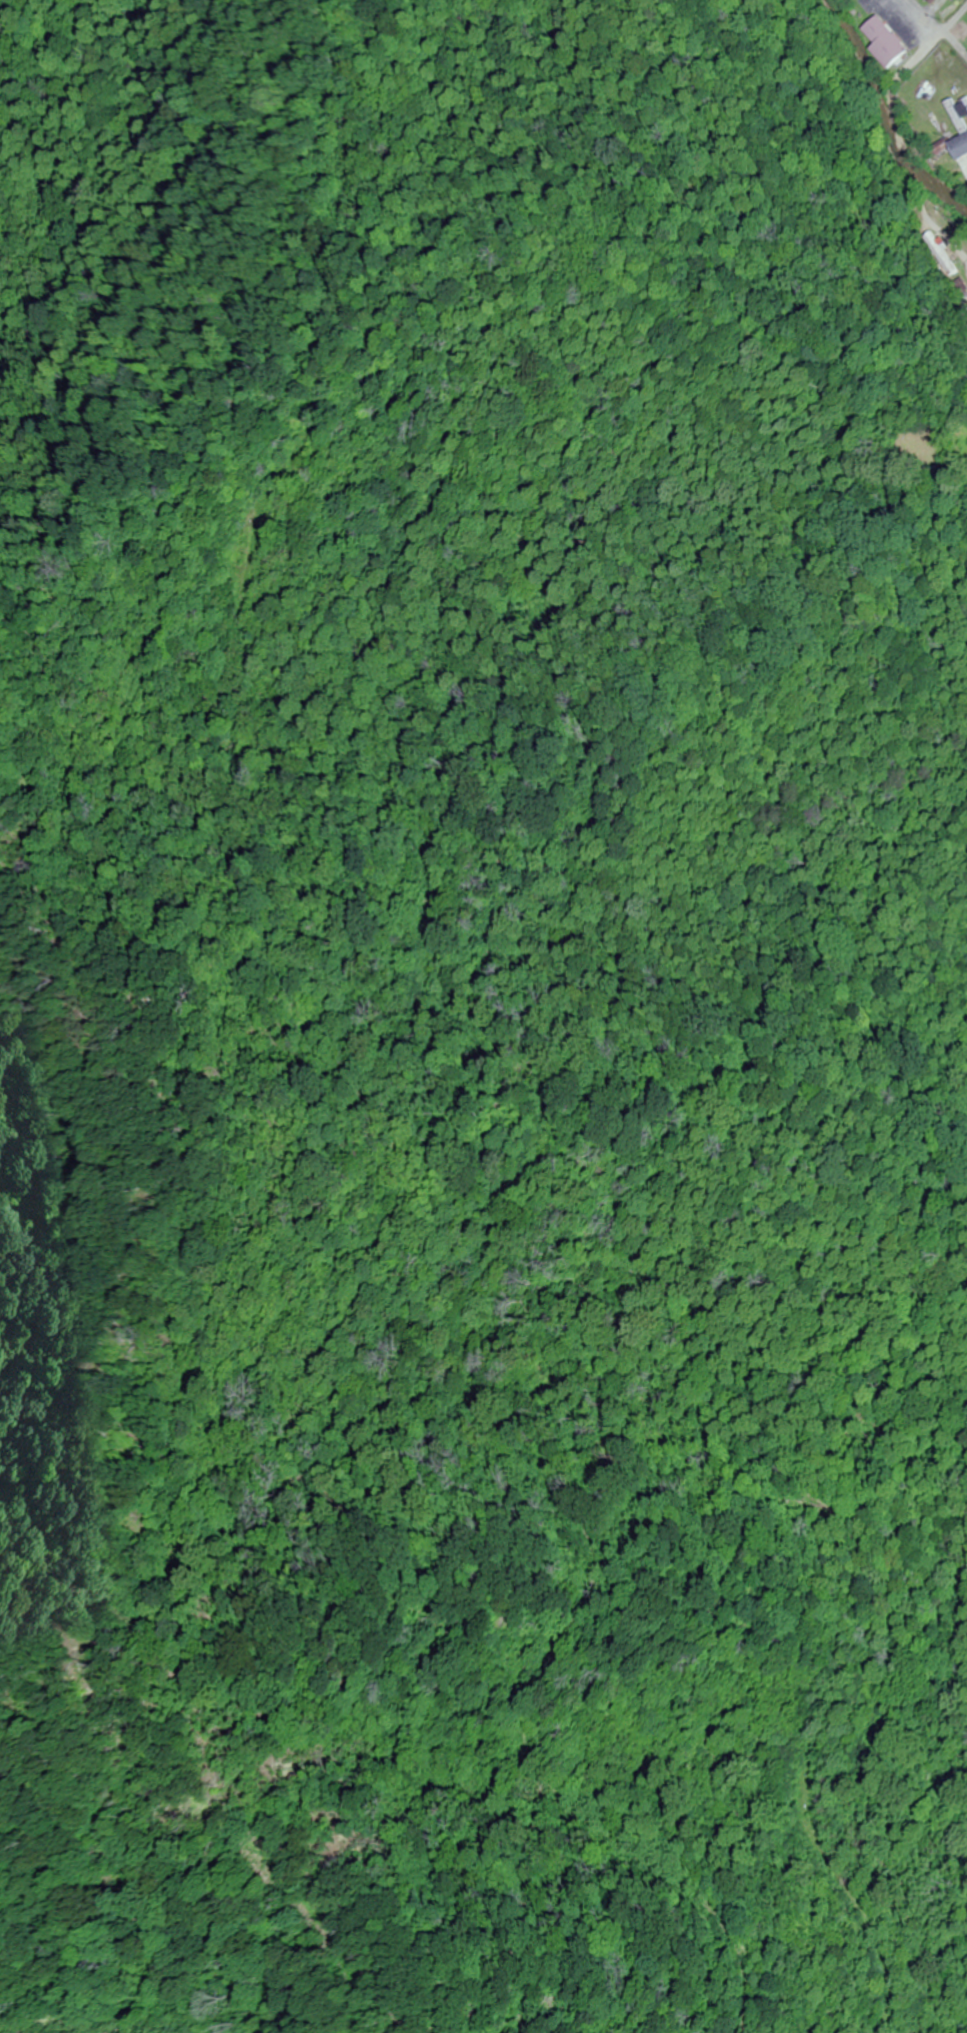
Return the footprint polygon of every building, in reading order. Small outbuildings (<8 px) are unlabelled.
[(877,44),(874,46),(889,69),(913,53),(886,14),(866,28),(877,44)] [(966,158),(966,136),(955,142),(963,160),(966,158)]
